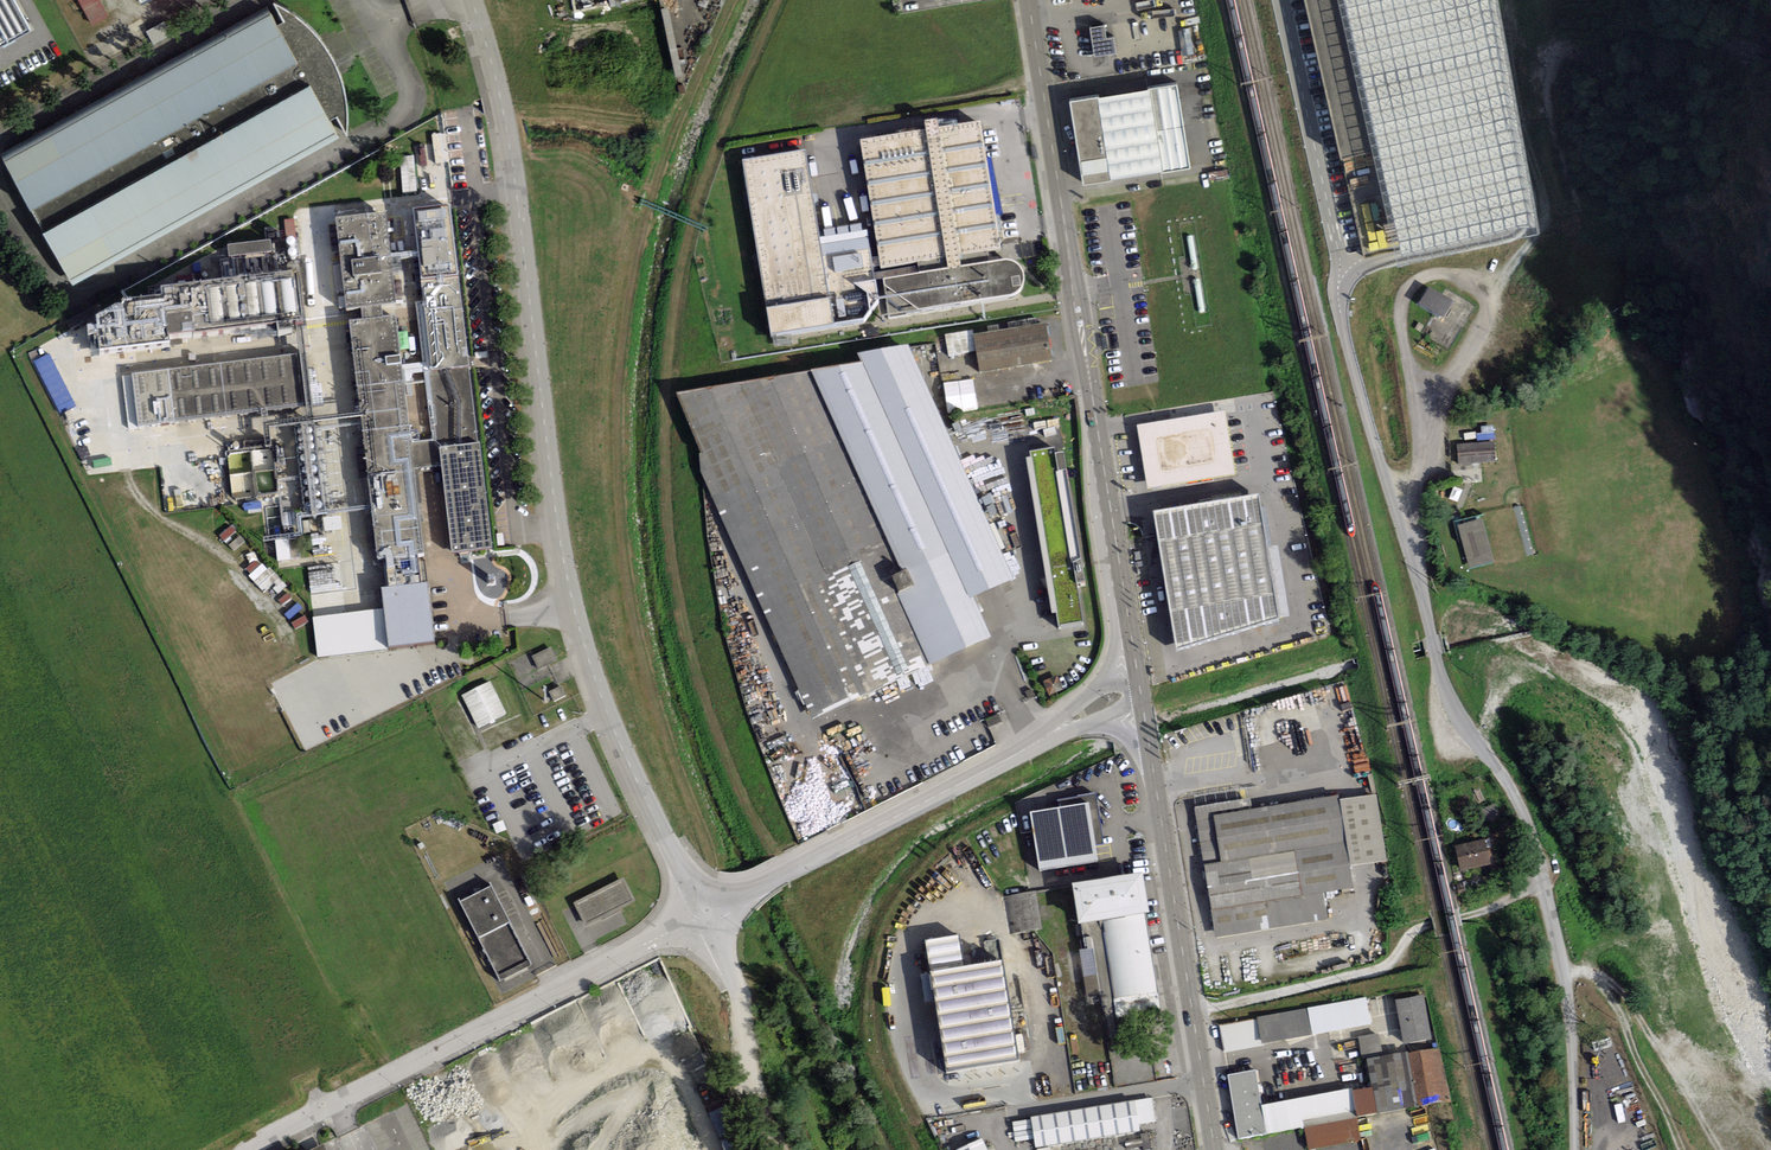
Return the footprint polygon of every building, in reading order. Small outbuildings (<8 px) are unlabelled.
[(31,29),(15,0),(0,0),(0,46),(31,29)] [(103,0),(80,0),(93,25),(111,16),(103,0)] [(1342,0),(1307,0),(1342,154),(1375,146),(1342,0)] [(74,287),(340,140),(330,122),(338,117),(345,131),(348,120),(347,108),(347,98),(345,89),(342,78),(338,68),(334,61),(330,55),(326,46),(321,40),(315,34),(309,28),(304,23),(297,18),(290,13),(285,9),(280,6),(274,4),(284,22),(277,27),(269,12),(3,158),(74,287)] [(1107,25),(1092,27),(1097,57),(1119,53),(1116,36),(1109,37),(1107,25)] [(1071,103),(1084,186),(1112,182),(1111,179),(1162,171),(1163,173),(1191,169),(1178,86),(1149,90),(1150,92),(1099,100),(1098,98),(1071,103)] [(926,129),(861,139),(881,268),(946,258),(948,268),(961,266),(959,255),(1000,249),(980,120),(938,127),(937,118),(925,120),(926,129)] [(742,159),(772,336),(835,327),(865,323),(879,301),(868,229),(820,237),(805,149),(742,159)] [(403,158),(404,167),(416,165),(414,156),(403,158)] [(365,202),(385,199),(383,181),(363,184),(365,202)] [(478,443),(450,205),(414,209),(426,304),(416,304),(434,440),(441,447),(478,443)] [(389,649),(435,644),(414,469),(412,443),(395,316),(384,317),(382,305),(395,303),(386,212),(336,218),(347,309),(361,308),(364,318),(350,320),(378,556),(386,557),(389,586),(382,587),(384,608),(389,649)] [(230,245),(234,276),(164,286),(165,296),(97,305),(100,323),(89,324),(94,359),(196,345),(196,341),(252,333),(254,343),(296,337),(294,322),(305,321),(297,263),(279,266),(276,238),(230,245)] [(948,268),(884,279),(889,314),(1008,295),(1014,294),(1019,292),(1022,287),(1022,283),(1024,279),(1024,275),(1021,270),(1019,266),(1016,263),(1011,260),(1006,259),(961,266),(948,268)] [(1425,289),(1415,305),(1450,326),(1439,344),(1445,349),(1457,330),(1462,322),(1471,307),(1454,296),(1449,303),(1425,289)] [(968,336),(973,371),(1045,360),(1040,325),(968,336)] [(701,470),(813,719),(991,637),(973,598),(1014,580),(908,345),(857,353),(862,362),(677,392),(702,453),(700,454),(701,470)] [(132,375),(138,426),(304,404),(298,354),(133,373),(132,375)] [(122,376),(130,429),(138,428),(138,426),(132,375),(122,376)] [(1227,411),(1174,420),(1184,485),(1238,476),(1227,411)] [(1174,420),(1138,426),(1149,490),(1184,485),(1174,420)] [(414,469),(443,466),(441,447),(434,440),(412,443),(414,469)] [(1458,444),(1459,463),(1495,461),(1494,442),(1458,444)] [(453,552),(494,547),(481,443),(478,443),(441,447),(443,466),(453,552)] [(317,473),(318,448),(279,447),(279,475),(296,475),(296,492),(318,492),(318,498),(324,498),(324,480),(315,480),(315,483),(307,483),(307,473),(317,473)] [(1027,457),(1054,630),(1076,627),(1070,589),(1077,588),(1056,459),(1049,460),(1048,453),(1027,457)] [(1259,494),(1153,510),(1177,650),(1279,620),(1259,494)] [(1459,526),(1470,568),(1493,561),(1482,519),(1459,526)] [(301,538),(278,539),(279,561),(302,559),(301,538)] [(314,618),(319,658),(389,649),(384,608),(314,618)] [(541,670),(560,661),(553,648),(535,657),(541,670)] [(1060,678),(1047,683),(1052,697),(1066,691),(1060,678)] [(460,697),(474,728),(501,715),(486,684),(460,697)] [(1041,870),(1098,862),(1095,847),(1106,845),(1097,793),(1060,799),(1061,806),(1030,812),(1041,870)] [(1195,807),(1216,937),(1328,919),(1324,893),(1354,888),(1350,866),(1387,862),(1376,795),(1340,799),(1338,795),(1253,808),(1251,799),(1195,807)] [(1455,846),(1461,871),(1490,864),(1485,839),(1455,846)] [(1106,1020),(1162,1012),(1145,913),(1149,913),(1144,872),(1072,883),(1078,924),(1081,924),(1086,949),(1080,950),(1089,1006),(1103,1004),(1106,1020)] [(573,903),(584,925),(632,901),(621,879),(573,903)] [(490,885),(459,900),(499,980),(530,965),(490,885)] [(1012,897),(1014,933),(1041,932),(1039,895),(1012,897)] [(526,941),(537,974),(556,967),(545,935),(526,941)] [(965,967),(959,935),(926,940),(931,972),(965,967)] [(931,972),(946,1073),(1020,1062),(1001,960),(965,967),(931,972)] [(1423,995),(1395,1000),(1404,1044),(1432,1039),(1423,995)] [(1220,1025),(1225,1052),(1371,1024),(1366,998),(1220,1025)] [(1361,1056),(1383,1052),(1378,1031),(1357,1036),(1361,1056)] [(1439,1047),(1408,1052),(1418,1106),(1449,1100),(1439,1047)] [(1254,1071),(1228,1075),(1239,1139),(1303,1127),(1307,1149),(1361,1141),(1356,1118),(1414,1107),(1403,1053),(1367,1058),(1371,1087),(1353,1091),(1353,1087),(1261,1106),(1254,1071)] [(1157,1122),(1153,1098),(1031,1117),(1032,1119),(1035,1139),(1036,1148),(1141,1132),(1140,1125),(1157,1122)] [(1015,1142),(1035,1139),(1032,1119),(1013,1122),(1015,1142)] [(983,1138),(958,1149),(989,1149),(983,1138)]
